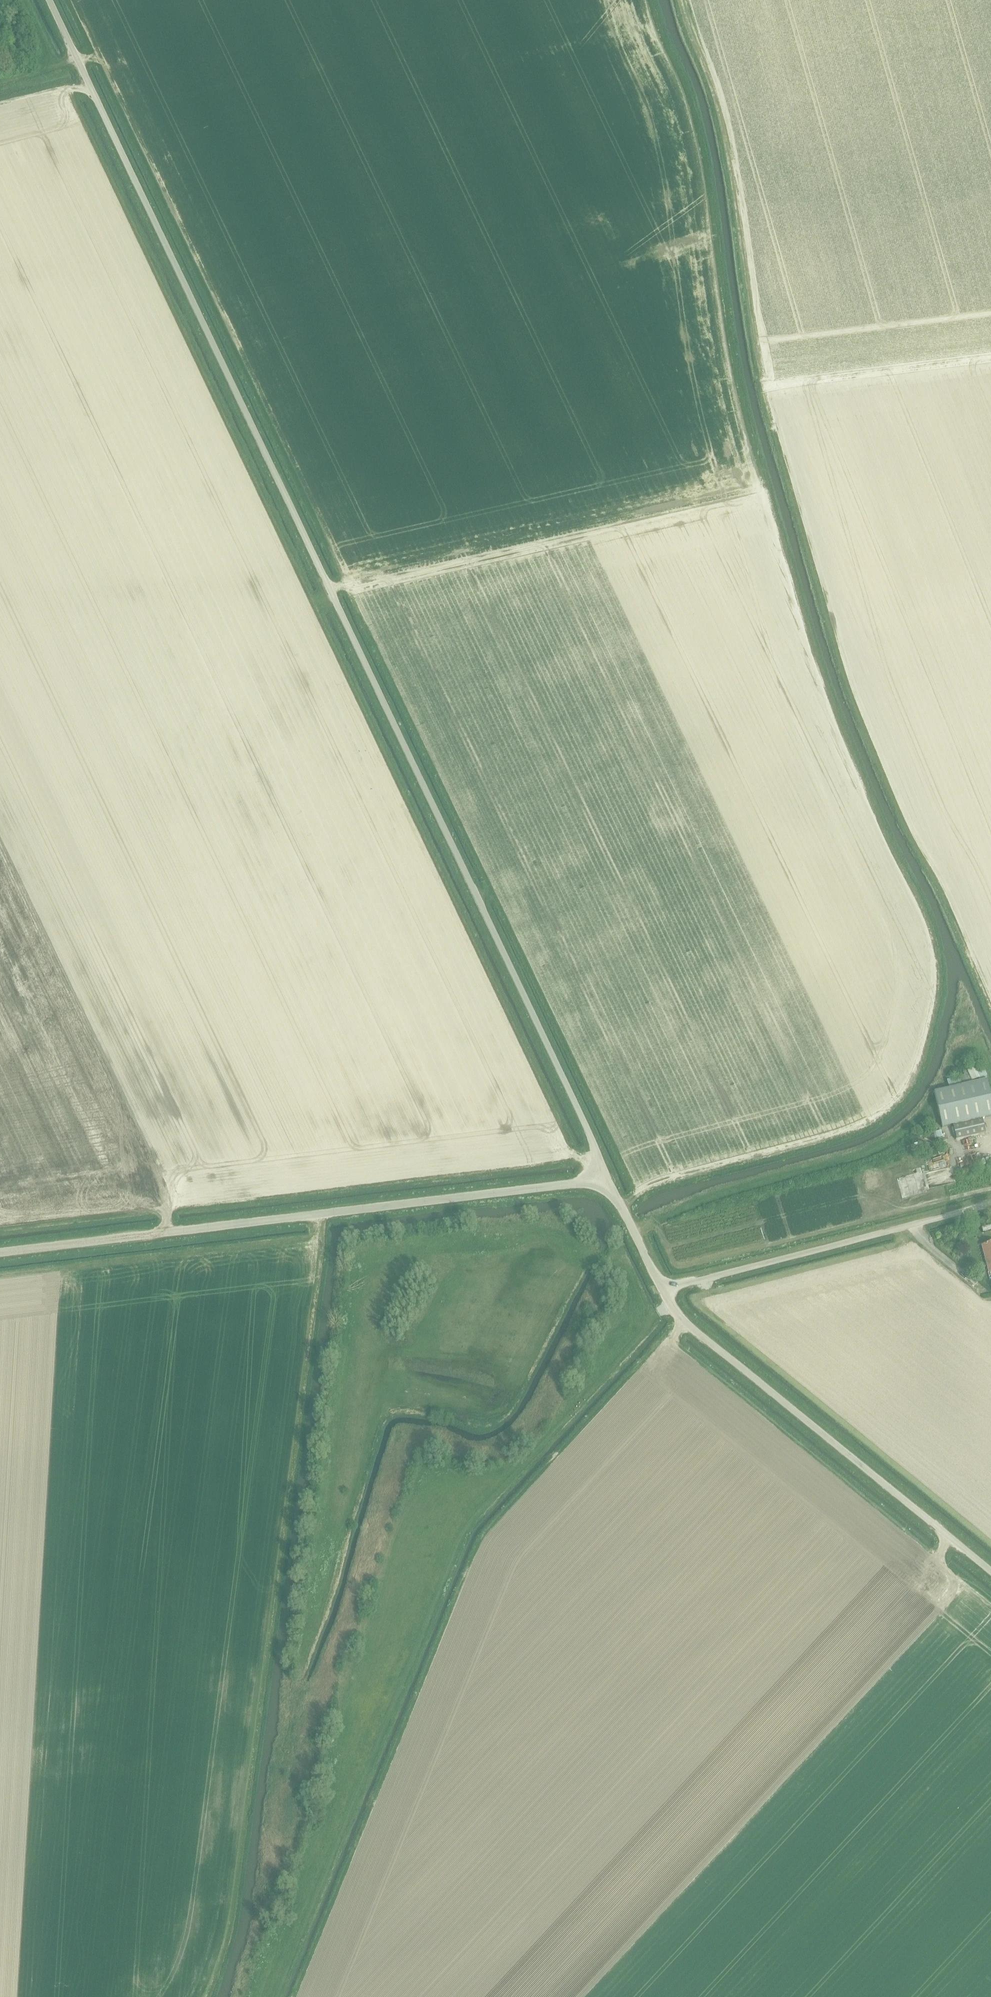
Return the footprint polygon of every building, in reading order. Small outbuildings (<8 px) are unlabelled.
[(958,1077),(962,1086),(979,1078),(979,1077),(984,1074),(982,1069),(976,1071),(974,1065),(972,1066),(971,1064),(968,1065),(968,1067),(965,1068),(966,1070),(963,1071),(964,1075),(958,1077)] [(962,1086),(934,1092),(942,1128),(953,1125),(956,1140),(986,1133),(982,1119),(990,1117),(990,1109),(985,1081),(962,1086)] [(990,1272),(990,1243),(982,1246),(989,1272),(990,1272)]
